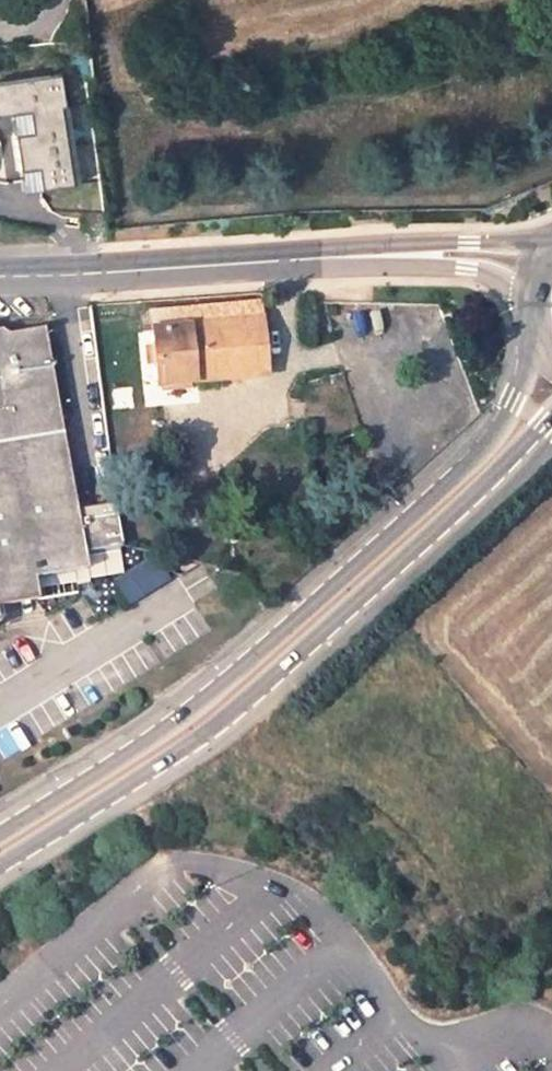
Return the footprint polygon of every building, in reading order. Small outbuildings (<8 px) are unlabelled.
[(105,217),(89,86),(63,90),(67,121),(50,124),(52,140),(69,139),(78,220),(105,217)] [(148,331),(153,384),(262,375),(257,321),(148,331)] [(4,333),(0,330),(0,607),(36,600),(32,579),(88,569),(85,552),(122,545),(114,504),(77,511),(38,327),(4,333)]
